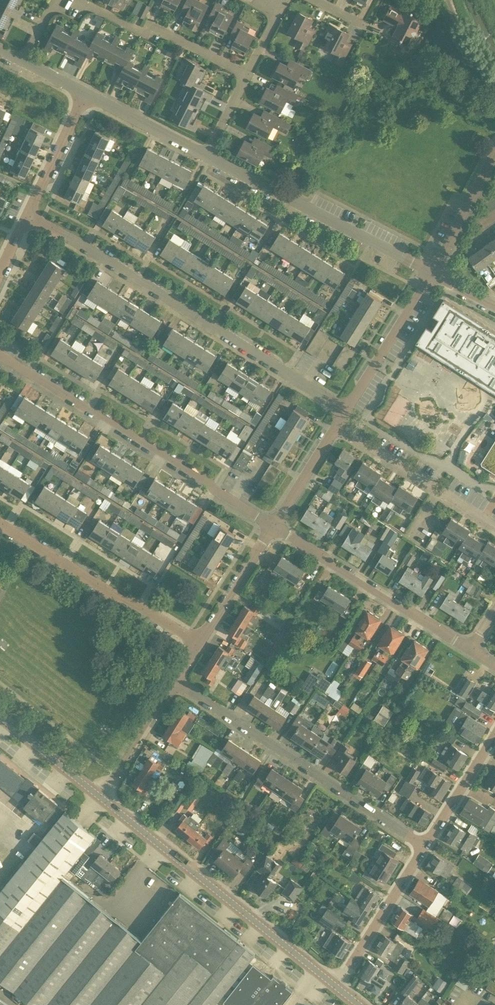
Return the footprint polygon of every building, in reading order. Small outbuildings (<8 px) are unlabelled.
[(15,14),(18,8),(17,7),(20,0),(0,0),(0,6),(15,14)] [(123,10),(126,2),(127,0),(104,0),(123,10)] [(160,6),(174,13),(180,0),(163,0),(160,6)] [(189,10),(183,23),(196,30),(208,6),(197,0),(187,0),(183,7),(189,10)] [(209,17),(215,20),(209,31),(222,38),(232,19),(226,16),(227,13),(221,10),(223,6),(217,3),(209,17)] [(144,4),(138,15),(144,18),(150,7),(144,4)] [(4,31),(10,18),(12,20),(15,14),(0,6),(0,28),(4,31)] [(401,23),(393,39),(408,47),(422,21),(406,13),(405,15),(391,7),(385,18),(395,23),(396,21),(401,23)] [(305,50),(313,35),(307,32),(310,27),(314,20),(307,16),(307,17),(301,14),(300,13),(289,33),(300,38),(296,46),(301,48),(298,56),(301,58),(305,50)] [(100,27),(104,17),(96,14),(92,23),(100,27)] [(248,30),(243,27),(244,25),(238,22),(232,33),(238,36),(231,48),(244,55),(254,36),(247,33),(248,30)] [(329,39),(325,47),(337,53),(333,60),(341,65),(352,44),(346,41),(349,34),(343,31),(342,32),(337,29),(337,28),(330,25),(324,36),(329,39)] [(57,26),(48,43),(54,46),(66,52),(74,37),(72,36),(62,31),(63,29),(57,26)] [(93,43),(89,50),(95,53),(107,60),(115,44),(113,43),(103,38),(104,36),(98,33),(93,43)] [(74,37),(66,52),(78,58),(83,61),(86,57),(89,50),(93,43),(87,41),(86,43),(76,38),(74,37)] [(166,42),(161,52),(169,56),(174,46),(166,42)] [(115,44),(107,60),(118,66),(124,69),(128,62),(134,51),(128,48),(126,50),(117,45),(115,44)] [(444,58),(455,64),(457,59),(446,54),(444,58)] [(281,63),(274,76),(294,87),(300,76),(307,80),(311,71),(291,60),(287,66),(281,63)] [(182,72),(179,78),(189,83),(202,90),(205,84),(198,81),(205,69),(190,61),(189,63),(184,73),(182,72)] [(121,75),(118,79),(124,82),(136,88),(144,73),(142,72),(132,67),(133,64),(128,62),(124,69),(121,75)] [(144,73),(136,88),(148,94),(154,97),(163,80),(157,77),(156,79),(146,74),(144,73)] [(118,79),(115,85),(121,88),(124,82),(118,79)] [(183,100),(182,102),(197,110),(204,98),(207,92),(202,90),(189,83),(186,89),(189,90),(183,100)] [(268,88),(261,102),(281,112),(287,101),(294,105),(299,96),(278,86),(275,91),(268,88)] [(174,113),(171,119),(188,128),(191,122),(197,110),(182,102),(181,104),(176,114),(174,113)] [(291,124),(286,122),(265,111),(262,117),(255,114),(248,127),(268,138),(274,127),(287,133),(291,124)] [(6,129),(12,132),(17,121),(11,118),(6,129)] [(30,128),(25,138),(39,145),(45,134),(30,128)] [(12,132),(6,129),(1,140),(7,143),(12,132)] [(96,131),(91,142),(105,149),(106,149),(111,152),(117,141),(111,138),(96,131)] [(25,138),(20,149),(34,156),(39,145),(25,138)] [(280,151),(276,149),(255,138),(252,144),(245,141),(238,154),(258,164),(263,153),(272,158),(272,157),(276,159),(280,151)] [(105,149),(91,142),(86,153),(100,160),(105,149)] [(125,160),(130,163),(137,151),(132,148),(125,160)] [(151,170),(159,154),(148,148),(140,164),(151,170)] [(20,149),(15,160),(29,167),(34,156),(20,149)] [(100,160),(86,153),(81,164),(95,171),(100,160)] [(171,160),(159,154),(151,170),(163,176),(171,160)] [(29,167),(15,160),(10,171),(24,178),(29,167)] [(130,163),(125,160),(118,171),(123,174),(130,163)] [(171,160),(163,176),(174,182),(182,166),(171,160)] [(81,164),(75,175),(90,181),(95,171),(81,164)] [(182,166),(174,182),(185,187),(194,172),(182,166)] [(118,171),(112,182),(117,185),(123,174),(118,171)] [(75,175),(70,185),(85,192),(90,181),(75,175)] [(4,176),(2,181),(13,187),(16,181),(4,176)] [(126,177),(121,184),(127,187),(128,186),(131,180),(126,177)] [(112,182),(105,193),(110,196),(117,185),(112,182)] [(135,182),(132,188),(135,189),(139,192),(142,186),(138,184),(135,182)] [(127,187),(121,184),(121,185),(119,185),(111,198),(119,202),(123,194),(130,198),(133,192),(126,188),(127,187)] [(85,192),(70,185),(65,196),(66,197),(66,198),(72,202),(73,200),(80,203),(82,198),(87,200),(89,194),(85,192)] [(204,185),(202,188),(197,185),(190,197),(206,207),(215,191),(204,185)] [(145,188),(142,194),(147,196),(150,198),(153,192),(150,191),(145,188)] [(226,198),(215,191),(206,207),(216,213),(226,198)] [(105,193),(99,204),(104,207),(110,196),(105,193)] [(157,194),(153,200),(159,203),(161,204),(164,199),(162,198),(157,194)] [(137,195),(134,200),(142,205),(145,199),(137,195)] [(237,205),(226,198),(216,213),(227,220),(237,205)] [(148,200),(144,206),(152,210),(155,205),(148,200)] [(168,201),(164,206),(171,210),(175,205),(168,201)] [(104,207),(99,204),(98,204),(95,202),(88,213),(97,218),(104,207)] [(237,205),(227,220),(238,227),(247,212),(237,205)] [(123,217),(113,210),(107,206),(100,217),(106,220),(103,225),(114,232),(123,217)] [(157,206),(154,212),(167,219),(170,213),(157,206)] [(190,222),(194,217),(187,212),(188,211),(183,208),(179,215),(190,222)] [(124,217),(123,217),(114,232),(125,239),(134,224),(134,223),(138,217),(128,210),(124,217)] [(258,219),(247,212),(238,227),(249,234),(258,219)] [(205,224),(194,217),(190,222),(202,229),(205,224)] [(185,230),(189,225),(182,221),(177,218),(172,226),(177,229),(178,226),(185,230)] [(269,225),(258,219),(249,234),(260,241),(269,225)] [(145,230),(134,224),(125,239),(136,245),(145,230)] [(205,224),(202,229),(213,236),(217,231),(205,224)] [(200,232),(189,225),(185,230),(197,238),(200,232)] [(145,230),(136,245),(146,252),(156,237),(145,230)] [(228,238),(217,231),(213,236),(225,244),(228,238)] [(200,232),(197,238),(208,245),(211,240),(200,232)] [(281,254),(291,239),(280,232),(271,247),(281,254)] [(239,245),(228,238),(225,244),(236,251),(239,245)] [(172,260),(181,246),(170,239),(161,254),(172,260)] [(291,239),(281,254),(292,261),(302,246),(291,239)] [(211,240),(208,245),(219,252),(223,247),(211,240)] [(488,244),(478,251),(488,264),(494,258),(494,253),(488,244)] [(239,245),(236,251),(248,258),(251,253),(239,245)] [(192,252),(181,246),(172,260),(183,267),(192,252)] [(302,246),(292,261),(303,268),(312,253),(302,246)] [(234,254),(223,247),(219,252),(231,259),(234,254)] [(488,264),(478,251),(469,258),(478,271),(488,264)] [(192,252),(183,267),(193,274),(203,259),(192,252)] [(323,260),(312,253),(303,268),(314,275),(323,260)] [(234,254),(231,259),(243,267),(246,261),(234,254)] [(266,269),(269,264),(263,260),(262,262),(256,258),(254,262),(266,269)] [(203,259),(193,274),(204,281),(213,266),(203,259)] [(43,262),(41,266),(61,279),(66,270),(51,260),(48,265),(43,262)] [(323,260),(314,275),(325,281),(334,266),(323,260)] [(269,264),(266,269),(277,276),(280,271),(269,264)] [(251,279),(254,274),(257,268),(252,265),(246,275),(251,279)] [(41,266),(38,270),(43,273),(40,277),(55,287),(61,279),(41,266)] [(224,273),(213,266),(204,281),(215,288),(224,273)] [(334,266),(325,281),(336,288),(345,273),(334,266)] [(257,268),(254,274),(262,278),(265,273),(257,268)] [(292,278),(280,271),(277,276),(289,284),(292,278)] [(235,280),(224,273),(215,288),(226,295),(235,280)] [(279,282),(269,275),(266,281),(276,287),(279,282)] [(33,279),(30,283),(50,296),(55,287),(40,277),(37,282),(33,279)] [(487,283),(490,288),(494,284),(494,277),(487,283)] [(304,286),(292,278),(289,284),(300,291),(304,286)] [(80,281),(75,288),(79,290),(84,283),(80,281)] [(99,303),(108,288),(98,281),(88,296),(99,303)] [(349,281),(342,292),(347,295),(354,284),(349,281)] [(290,289),(279,282),(276,287),(287,294),(290,289)] [(30,283),(28,287),(32,290),(29,295),(44,305),(50,296),(30,283)] [(304,286),(300,291),(312,298),(315,293),(304,286)] [(248,308),(257,293),(246,287),(237,302),(248,308)] [(79,290),(75,288),(71,295),(75,297),(79,290)] [(108,288),(99,303),(110,310),(119,295),(108,288)] [(301,295),(290,289),(287,294),(298,301),(301,295)] [(383,302),(368,293),(363,290),(361,294),(365,297),(361,303),(376,313),(383,302)] [(347,295),(342,292),(335,303),(341,306),(347,295)] [(257,293),(248,308),(259,315),(268,300),(257,293)] [(327,300),(315,293),(312,298),(324,306),(327,300)] [(22,296),(19,301),(39,313),(44,305),(29,295),(26,299),(22,296)] [(130,301),(119,295),(110,310),(121,316),(130,301)] [(301,295),(298,301),(308,307),(312,302),(301,295)] [(63,304),(68,307),(72,300),(68,298),(63,304)] [(279,307),(268,300),(259,315),(269,322),(279,307)] [(19,301),(17,305),(21,307),(18,312),(33,322),(39,313),(19,301)] [(140,308),(130,301),(121,316),(131,323),(140,308)] [(446,301),(436,317),(439,319),(433,330),(429,328),(419,344),(494,392),(494,331),(446,301)] [(312,302),(308,307),(317,313),(313,319),(320,324),(327,312),(312,302)] [(341,306),(335,303),(329,313),(334,316),(341,306)] [(376,313),(361,303),(354,314),(369,324),(376,313)] [(68,307),(63,304),(59,311),(63,314),(68,307)] [(80,308),(78,310),(73,306),(66,317),(72,320),(71,321),(72,322),(75,317),(74,317),(77,313),(80,309),(80,308)] [(279,307),(269,322),(280,329),(289,314),(279,307)] [(80,308),(80,309),(77,313),(88,320),(92,315),(80,308)] [(152,315),(140,308),(131,323),(142,330),(152,315)] [(290,314),(289,314),(280,329),(291,336),(300,321),(299,320),(302,315),(293,309),(290,314)] [(11,314),(8,318),(13,321),(12,321),(19,325),(28,331),(32,333),(38,325),(33,322),(18,312),(15,316),(11,314)] [(334,316),(329,313),(322,324),(327,327),(334,316)] [(369,324),(354,314),(347,325),(362,335),(369,324)] [(102,322),(92,315),(88,320),(99,327),(102,322)] [(162,322),(152,315),(142,330),(153,337),(162,322)] [(54,322),(58,325),(62,318),(58,316),(54,322)] [(72,322),(71,321),(71,322),(82,329),(86,324),(75,317),(72,322)] [(311,327),(300,321),(291,336),(302,342),(311,327)] [(58,325),(54,322),(49,329),(53,332),(58,325)] [(113,329),(102,322),(99,327),(109,334),(113,329)] [(96,330),(86,324),(82,329),(93,336),(96,330)] [(362,335),(347,325),(340,336),(355,346),(362,335)] [(123,335),(113,329),(109,334),(120,341),(123,335)] [(175,350),(185,336),(174,329),(164,344),(175,350)] [(316,335),(327,341),(330,336),(319,329),(316,335)] [(107,337),(96,330),(93,336),(104,343),(107,337)] [(47,333),(43,340),(47,342),(51,335),(47,333)] [(123,335),(120,341),(131,347),(134,342),(123,335)] [(316,335),(313,340),(323,347),(327,341),(316,335)] [(195,342),(185,336),(175,350),(186,357),(195,342)] [(107,337),(104,343),(114,349),(117,344),(107,337)] [(62,361),(72,346),(61,339),(51,354),(62,361)] [(313,340),(309,345),(320,352),(323,347),(313,340)] [(134,342),(131,347),(141,354),(144,349),(134,342)] [(195,342),(186,357),(197,364),(206,349),(195,342)] [(320,352),(309,345),(306,350),(317,357),(320,352)] [(72,346),(62,361),(73,367),(83,353),(72,346)] [(342,351),(352,357),(356,352),(345,346),(342,351)] [(217,356),(206,349),(197,364),(208,371),(217,356)] [(135,370),(142,359),(130,351),(126,356),(137,363),(133,369),(135,370)] [(342,351),(339,356),(349,363),(352,357),(342,351)] [(83,353),(73,367),(84,374),(93,359),(83,353)] [(160,366),(163,360),(151,353),(148,358),(160,366)] [(349,363),(339,356),(335,361),(346,368),(349,363)] [(104,366),(93,359),(84,374),(95,381),(104,366)] [(154,366),(142,359),(135,370),(140,374),(144,368),(151,372),(154,366)] [(163,360),(160,366),(172,373),(175,368),(163,360)] [(346,368),(335,361),(332,367),(343,373),(346,368)] [(230,385),(239,370),(228,363),(219,378),(230,385)] [(166,374),(154,366),(151,372),(163,379),(166,374)] [(120,390),(130,375),(119,368),(109,383),(120,390)] [(187,375),(175,368),(172,373),(184,381),(187,375)] [(239,370),(230,385),(241,392),(250,377),(239,370)] [(178,382),(166,374),(163,379),(169,383),(169,384),(174,388),(178,382)] [(140,382),(130,375),(120,390),(131,397),(140,382)] [(199,383),(187,375),(184,381),(196,388),(199,383)] [(250,377),(241,392),(251,398),(261,384),(250,377)] [(151,389),(140,382),(131,397),(142,404),(151,389)] [(192,398),(195,393),(179,383),(176,388),(192,398)] [(261,384),(251,398),(262,405),(272,390),(261,384)] [(162,396),(151,389),(142,404),(153,411),(162,396)] [(3,405),(8,408),(16,395),(11,391),(3,405)] [(214,392),(211,398),(219,403),(222,397),(214,392)] [(195,393),(192,398),(203,404),(206,399),(195,393)] [(279,393),(276,398),(281,401),(284,397),(284,396),(279,393)] [(26,419),(35,404),(25,397),(15,412),(26,419)] [(217,406),(206,399),(203,404),(213,411),(217,406)] [(225,399),(222,405),(229,409),(233,404),(225,399)] [(274,401),(269,409),(274,412),(279,405),(274,401)] [(175,424),(184,409),(173,403),(164,417),(175,424)] [(46,410),(35,404),(26,419),(37,425),(46,410)] [(217,406),(213,411),(220,415),(223,410),(217,406)] [(235,406),(232,411),(240,416),(243,411),(235,406)] [(195,416),(184,409),(175,424),(186,431),(195,416)] [(288,420),(303,429),(309,419),(294,409),(288,420)] [(57,417),(46,410),(37,425),(48,432),(57,417)] [(267,411),(262,419),(268,423),(273,415),(267,411)] [(227,412),(224,418),(232,422),(235,417),(227,412)] [(254,418),(251,423),(255,426),(262,415),(257,412),(254,418)] [(247,413),(243,418),(251,423),(254,418),(247,413)] [(492,417),(486,413),(483,417),(489,421),(492,417)] [(195,416),(186,431),(196,438),(206,423),(195,416)] [(57,417),(48,432),(58,439),(68,424),(57,417)] [(254,429),(238,419),(235,424),(243,429),(239,436),(246,441),(254,429)] [(18,432),(7,425),(8,424),(3,420),(0,425),(0,428),(14,437),(18,432)] [(303,429),(288,420),(281,431),(296,440),(303,429)] [(217,430),(206,423),(196,438),(207,445),(217,430)] [(260,423),(256,430),(261,434),(266,426),(260,423)] [(79,431),(68,424),(58,439),(69,446),(79,431)] [(217,430),(207,445),(218,452),(227,437),(226,436),(229,432),(219,425),(217,430)] [(89,438),(79,431),(69,446),(80,452),(89,438)] [(281,431),(274,442),(289,451),(296,440),(281,431)] [(18,432),(14,437),(25,444),(29,439),(18,432)] [(13,440),(2,433),(0,436),(0,440),(9,446),(13,440)] [(252,435),(244,448),(250,452),(258,439),(252,435)] [(227,437),(218,452),(229,458),(237,446),(238,443),(227,437)] [(39,445),(29,439),(25,444),(36,451),(39,445)] [(23,447),(13,440),(9,446),(20,452),(17,458),(23,447)] [(491,447),(482,463),(482,466),(494,474),(494,441),(491,447)] [(100,444),(100,445),(95,442),(89,452),(94,455),(91,459),(102,466),(111,451),(100,444)] [(274,442),(267,453),(266,452),(262,458),(271,464),(276,467),(280,461),(282,462),(289,451),(274,442)] [(39,445),(36,451),(47,457),(50,452),(39,445)] [(23,447),(17,458),(16,459),(23,463),(27,456),(31,459),(34,454),(23,447)] [(50,452),(47,457),(57,464),(63,454),(53,448),(50,452)] [(354,467),(350,464),(355,456),(344,449),(336,461),(341,464),(336,472),(346,479),(354,467)] [(111,451),(102,466),(113,473),(122,458),(111,451)] [(243,451),(234,466),(243,472),(252,456),(249,454),(250,453),(248,451),(247,453),(243,451)] [(34,454),(31,459),(41,466),(45,460),(34,454)] [(63,454),(57,464),(73,474),(80,463),(73,458),(70,464),(61,459),(64,454),(63,454)] [(113,473),(110,478),(120,485),(123,480),(124,480),(133,465),(122,458),(113,473)] [(360,488),(372,468),(363,462),(354,476),(359,479),(355,485),(360,488)] [(271,464),(268,469),(278,476),(282,470),(276,467),(271,464)] [(0,465),(0,484),(9,471),(0,465)] [(144,472),(133,465),(124,480),(135,487),(144,472)] [(61,478),(64,473),(52,466),(45,477),(50,480),(54,474),(61,478)] [(372,468),(360,488),(358,492),(362,494),(368,484),(372,487),(380,477),(382,474),(372,468)] [(91,485),(94,480),(90,477),(91,476),(79,469),(75,475),(91,485)] [(268,469),(264,474),(275,481),(278,476),(268,469)] [(0,484),(0,486),(10,492),(20,477),(9,471),(0,484)] [(76,480),(64,473),(61,478),(72,485),(76,480)] [(264,474),(261,479),(272,486),(275,481),(264,474)] [(20,477),(10,492),(21,499),(30,484),(20,477)] [(370,491),(371,491),(368,494),(374,497),(371,500),(376,503),(389,483),(380,477),(372,487),(370,491)] [(335,478),(328,489),(334,493),(336,494),(343,483),(335,478)] [(99,483),(94,480),(91,485),(101,492),(105,486),(104,486),(106,482),(101,479),(99,483)] [(156,501),(166,486),(155,479),(146,494),(156,501)] [(272,486),(261,479),(258,485),(268,491),(272,486)] [(76,480),(72,485),(84,493),(87,487),(76,480)] [(389,483),(376,503),(380,506),(384,499),(389,502),(391,499),(398,489),(389,483)] [(328,489),(322,485),(317,494),(329,501),(334,493),(328,489)] [(46,508),(56,493),(45,486),(35,501),(46,508)] [(116,493),(105,486),(101,492),(112,498),(116,493)] [(177,492),(166,486),(156,501),(167,507),(177,492)] [(391,499),(396,502),(384,521),(389,524),(396,512),(409,491),(400,486),(398,489),(391,499)] [(99,495),(87,487),(84,493),(96,500),(99,495)] [(418,497),(409,491),(396,512),(400,514),(404,508),(410,511),(418,497)] [(188,499),(177,492),(167,507),(178,514),(188,499)] [(67,500),(56,493),(46,508),(57,515),(67,500)] [(116,493),(112,498),(123,505),(126,499),(116,493)] [(119,514),(122,509),(105,498),(99,507),(106,511),(108,508),(119,514)] [(188,499),(178,514),(189,521),(199,506),(188,499)] [(78,506),(67,500),(57,515),(68,522),(78,506)] [(310,505),(308,509),(302,519),(313,526),(319,516),(314,513),(316,509),(310,505)] [(78,506),(68,522),(79,529),(89,513),(78,506)] [(145,519),(149,514),(138,507),(134,512),(145,519)] [(122,509),(119,514),(129,521),(133,515),(122,509)] [(323,510),(319,516),(313,526),(324,533),(333,519),(327,516),(329,514),(323,510)] [(347,517),(340,512),(333,524),(339,528),(347,517)] [(149,514),(145,519),(156,526),(159,521),(149,514)] [(202,514),(195,526),(201,529),(208,518),(202,514)] [(133,515),(129,521),(140,528),(144,522),(133,515)] [(360,520),(370,526),(373,522),(366,518),(362,516),(360,520)] [(448,545),(461,524),(451,518),(443,532),(447,535),(444,541),(443,542),(448,545)] [(101,542),(111,527),(99,520),(90,536),(101,542)] [(170,527),(159,521),(156,526),(167,533),(170,527)] [(208,532),(214,536),(220,524),(214,521),(208,532)] [(144,522),(140,528),(151,534),(154,529),(144,522)] [(470,530),(461,524),(448,545),(452,547),(456,541),(461,544),(468,534),(470,530)] [(384,525),(378,536),(384,539),(390,529),(384,525)] [(195,526),(189,536),(194,540),(201,529),(195,526)] [(221,526),(214,537),(229,546),(236,535),(221,526)] [(111,527),(101,542),(112,549),(121,534),(111,527)] [(181,534),(170,527),(167,533),(177,539),(181,534)] [(354,527),(349,535),(343,545),(354,552),(361,542),(360,542),(355,538),(360,531),(354,527)] [(154,529),(151,534),(161,541),(165,535),(154,529)] [(391,529),(377,553),(382,556),(384,552),(386,553),(390,546),(398,534),(391,529)] [(121,534),(112,549),(122,556),(132,541),(121,534)] [(468,534),(461,544),(459,547),(464,550),(460,557),(464,559),(477,539),(468,534)] [(176,542),(165,535),(161,541),(172,548),(176,542)] [(194,540),(189,536),(182,548),(188,551),(194,540)] [(364,536),(360,542),(361,542),(354,552),(365,559),(372,549),(375,544),(364,536)] [(229,546),(214,537),(207,548),(222,557),(229,546)] [(477,539),(464,559),(469,562),(472,556),(477,559),(475,562),(476,563),(486,545),(477,539)] [(439,540),(432,551),(440,555),(446,545),(439,540)] [(143,547),(132,541),(122,556),(133,562),(143,547)] [(476,563),(480,565),(480,564),(485,567),(494,551),(494,546),(488,541),(486,545),(476,563)] [(382,556),(376,565),(389,574),(393,568),(398,571),(407,557),(390,546),(386,553),(384,552),(382,556)] [(143,547),(133,562),(144,569),(153,554),(143,547)] [(188,551),(182,548),(175,559),(181,562),(188,551)] [(222,557),(207,548),(200,559),(215,568),(222,557)] [(485,567),(489,570),(493,564),(494,565),(494,551),(485,567)] [(410,566),(416,556),(410,553),(404,563),(410,566)] [(153,554),(144,569),(155,576),(164,561),(153,554)] [(279,559),(277,562),(276,564),(273,561),(268,568),(272,570),(271,574),(282,581),(286,576),(297,582),(295,585),(300,588),(305,582),(301,579),(304,575),(302,574),(305,571),(283,557),(280,561),(279,559)] [(215,568),(200,559),(193,570),(208,579),(215,568)] [(409,566),(406,571),(400,581),(411,588),(417,578),(420,573),(409,566)] [(468,588),(472,582),(453,570),(450,576),(451,577),(451,578),(456,582),(457,581),(468,588)] [(422,580),(417,578),(411,588),(422,595),(428,586),(429,586),(434,578),(426,573),(422,580)] [(472,582),(468,588),(466,591),(473,594),(479,597),(483,590),(477,587),(478,585),(472,582)] [(325,588),(323,590),(322,592),(319,590),(314,597),(320,601),(322,598),(343,611),(341,614),(347,618),(351,611),(348,609),(350,605),(349,604),(351,600),(329,586),(326,590),(325,588)] [(450,592),(447,596),(441,606),(452,613),(458,603),(453,600),(456,596),(450,592)] [(463,607),(458,603),(452,613),(463,620),(469,610),(473,605),(467,601),(463,607)] [(255,604),(251,610),(245,605),(237,619),(246,624),(253,614),(256,616),(260,608),(255,604)] [(355,629),(356,630),(342,652),(348,656),(350,653),(374,615),(368,611),(368,612),(367,611),(361,621),(360,621),(355,629)] [(374,615),(350,653),(356,657),(368,637),(370,638),(375,630),(374,630),(380,620),(380,619),(380,618),(374,615)] [(246,624),(237,619),(228,632),(235,636),(232,642),(243,649),(248,640),(239,635),(242,631),(246,634),(248,633),(249,632),(252,628),(246,624)] [(293,628),(288,625),(286,628),(285,629),(284,630),(289,634),(291,632),(293,628)] [(378,643),(380,645),(372,659),(377,662),(398,630),(392,626),(391,627),(390,626),(384,636),(383,636),(378,643)] [(398,630),(377,662),(382,665),(391,652),(393,653),(398,645),(404,635),(403,634),(404,633),(398,630)] [(287,642),(282,639),(279,645),(275,643),(283,648),(287,642)] [(402,657),(404,658),(396,670),(391,667),(384,678),(396,685),(402,675),(422,645),(415,640),(408,651),(407,650),(402,657)] [(283,648),(275,643),(273,647),(275,648),(273,653),(272,652),(265,665),(271,669),(283,648)] [(229,645),(226,650),(220,646),(211,659),(221,665),(220,665),(225,668),(226,667),(233,672),(239,661),(231,656),(235,649),(229,645)] [(422,645),(402,675),(408,679),(416,666),(418,667),(423,660),(421,659),(428,649),(422,645)] [(363,677),(372,662),(365,658),(352,678),(359,682),(362,676),(363,677)] [(221,665),(211,659),(203,672),(210,677),(207,682),(212,685),(216,678),(214,676),(220,665),(221,665)] [(256,659),(243,679),(251,685),(264,665),(256,659)] [(326,692),(334,679),(333,679),(329,685),(317,677),(313,684),(326,692)] [(467,698),(477,683),(466,677),(457,691),(467,698)] [(239,679),(232,690),(240,695),(247,685),(239,679)] [(340,683),(334,679),(326,692),(338,700),(344,692),(337,688),(340,683)] [(269,685),(260,699),(255,696),(247,707),(258,714),(265,703),(268,698),(269,699),(275,689),(269,685)] [(479,699),(485,703),(494,709),(494,689),(490,696),(483,692),(479,699)] [(312,696),(326,706),(330,700),(316,690),(312,696)] [(276,710),(268,721),(279,728),(285,719),(290,711),(295,714),(300,706),(296,704),(297,703),(290,699),(281,713),(276,710)] [(483,711),(466,701),(462,709),(478,718),(483,711)] [(265,703),(258,714),(268,721),(276,710),(265,703)] [(346,715),(350,708),(342,704),(338,710),(346,715)] [(382,705),(379,710),(389,717),(393,712),(382,705)] [(180,709),(171,722),(181,729),(188,718),(193,721),(196,716),(189,712),(188,714),(180,709)] [(312,729),(302,722),(305,715),(299,712),(290,727),(296,730),(292,736),(297,740),(296,742),(301,745),(312,729)] [(486,727),(469,716),(463,712),(453,727),(477,742),(486,727)] [(187,732),(181,729),(171,722),(163,735),(171,741),(169,743),(176,747),(177,748),(187,732)] [(314,725),(312,729),(301,745),(306,749),(307,747),(312,750),(322,736),(324,732),(314,725)] [(453,743),(457,737),(449,731),(445,738),(453,743)] [(322,736),(312,750),(311,752),(316,755),(317,753),(322,757),(330,745),(337,749),(341,742),(333,736),(330,741),(322,736)] [(215,752),(208,762),(218,768),(223,760),(227,753),(233,757),(240,746),(229,739),(227,742),(222,750),(218,747),(215,752)] [(338,751),(344,754),(336,766),(341,770),(340,771),(345,775),(357,757),(347,750),(348,748),(343,744),(338,751)] [(190,765),(189,767),(190,767),(199,773),(200,773),(200,774),(208,762),(215,752),(202,745),(194,758),(190,765)] [(442,754),(438,760),(434,758),(431,763),(444,771),(447,766),(445,764),(447,761),(459,769),(468,755),(451,745),(445,755),(442,754)] [(233,757),(232,758),(238,761),(243,765),(251,753),(240,746),(233,757)] [(164,752),(157,762),(149,758),(141,771),(151,777),(152,775),(156,778),(166,764),(165,763),(166,762),(184,774),(188,767),(164,752)] [(251,753),(243,765),(254,772),(261,761),(251,753)] [(371,766),(375,758),(369,755),(365,762),(371,766)] [(52,801),(0,759),(0,787),(1,786),(20,802),(25,806),(24,807),(38,818),(52,801)] [(228,762),(222,771),(229,775),(235,766),(228,762)] [(377,776),(369,771),(371,767),(363,762),(355,776),(360,779),(357,783),(368,790),(377,776)] [(451,783),(432,770),(426,766),(420,776),(433,784),(430,789),(442,797),(451,783)] [(272,768),(268,774),(262,770),(254,783),(261,788),(263,784),(272,790),(273,790),(283,773),(278,770),(277,772),(272,768)] [(239,782),(245,773),(240,769),(234,778),(239,782)] [(409,798),(416,785),(412,783),(419,772),(414,769),(399,792),(409,798)] [(485,784),(494,791),(494,769),(485,784)] [(151,777),(141,771),(133,784),(141,789),(139,791),(146,795),(143,800),(150,804),(156,795),(149,790),(152,786),(147,783),(151,777)] [(273,790),(272,790),(270,793),(281,800),(283,797),(293,782),(287,779),(289,777),(283,773),(273,790)] [(377,776),(368,790),(377,796),(383,787),(388,790),(397,778),(391,774),(386,782),(377,776)] [(294,780),(293,782),(283,797),(292,803),(290,806),(296,811),(305,798),(299,794),(303,789),(298,785),(299,783),(294,780)] [(180,795),(171,790),(168,795),(176,801),(180,795)] [(182,798),(174,809),(180,813),(184,806),(192,811),(201,798),(193,793),(188,802),(182,798)] [(408,798),(401,809),(412,816),(425,825),(429,818),(432,814),(419,805),(419,806),(408,798)] [(461,813),(489,831),(494,822),(494,810),(490,806),(488,809),(470,798),(461,813)] [(52,801),(38,818),(43,822),(45,820),(52,826),(64,811),(52,801)] [(63,877),(65,875),(99,833),(68,807),(65,811),(0,891),(0,955),(63,877)] [(249,817),(237,809),(235,813),(246,820),(249,817)] [(179,820),(182,822),(176,829),(184,835),(183,836),(183,838),(184,839),(186,839),(187,838),(188,839),(195,830),(186,823),(190,817),(183,813),(179,820)] [(342,814),(333,827),(327,823),(321,832),(327,837),(330,833),(338,840),(341,836),(352,821),(342,814)] [(266,822),(259,817),(256,821),(263,826),(266,822)] [(226,825),(217,820),(214,825),(223,830),(226,825)] [(352,821),(341,836),(350,842),(346,850),(353,854),(361,842),(355,838),(362,827),(352,821)] [(483,841),(477,837),(478,836),(468,830),(466,832),(453,824),(445,838),(458,846),(458,845),(468,852),(473,844),(478,847),(483,841)] [(205,837),(195,830),(188,839),(200,848),(206,841),(209,843),(213,837),(208,833),(205,837)] [(34,833),(28,840),(35,846),(41,838),(34,833)] [(215,860),(225,868),(235,854),(241,848),(232,841),(231,843),(224,837),(214,850),(219,854),(215,860)] [(70,869),(77,874),(83,866),(99,846),(93,841),(70,869)] [(310,848),(321,856),(324,851),(313,843),(310,848)] [(383,851),(377,862),(376,862),(391,872),(398,861),(390,855),(393,850),(382,844),(379,849),(383,851)] [(92,864),(98,869),(87,882),(92,886),(111,862),(101,854),(92,864)] [(244,862),(235,854),(225,868),(234,876),(239,870),(244,875),(254,862),(248,857),(244,862)] [(487,873),(488,871),(493,875),(494,872),(494,865),(493,864),(494,863),(480,854),(473,863),(487,873)] [(434,855),(427,866),(447,878),(454,867),(434,855)] [(266,897),(271,890),(273,890),(277,883),(271,878),(280,865),(267,856),(257,869),(264,874),(259,881),(260,882),(255,889),(266,897)] [(304,862),(295,856),(291,862),(300,868),(304,862)] [(376,862),(377,862),(373,860),(367,870),(366,869),(363,875),(374,882),(376,877),(385,882),(391,872),(376,862)] [(121,870),(111,862),(92,886),(108,898),(111,894),(100,885),(107,876),(113,881),(121,870)] [(472,887),(458,877),(451,886),(455,889),(457,887),(467,894),(472,887)] [(304,887),(291,879),(281,893),(294,901),(304,887)] [(419,879),(410,894),(429,906),(426,910),(436,916),(442,906),(447,899),(437,893),(438,891),(419,879)] [(351,897),(350,898),(371,911),(380,897),(363,887),(355,899),(351,897)] [(255,955),(180,893),(93,1004),(214,1004),(255,955)] [(371,911),(350,898),(342,912),(351,916),(350,917),(362,925),(371,911)] [(335,923),(343,929),(347,923),(339,917),(341,915),(329,906),(323,915),(335,923)] [(402,907),(393,921),(405,929),(411,933),(417,937),(422,930),(423,928),(417,924),(410,920),(413,914),(402,907)] [(453,913),(446,908),(439,919),(447,924),(453,913)] [(424,909),(417,919),(432,929),(439,919),(424,909)] [(323,915),(318,922),(331,930),(335,923),(323,915)] [(351,943),(340,936),(340,935),(332,930),(327,938),(335,942),(330,950),(342,957),(351,943)] [(399,941),(396,942),(384,935),(375,949),(388,957),(397,962),(393,968),(403,974),(411,961),(400,955),(404,947),(404,944),(399,941)] [(375,956),(373,961),(381,966),(384,961),(375,956)] [(369,960),(360,974),(382,988),(386,980),(376,974),(380,967),(369,960)] [(407,995),(399,1004),(415,1004),(417,1002),(412,998),(416,993),(412,990),(421,979),(414,973),(401,990),(407,995)] [(455,983),(466,990),(472,980),(462,973),(455,983)] [(273,976),(250,1004),(282,1004),(293,991),(273,976)] [(438,976),(432,987),(441,992),(447,981),(438,976)]
